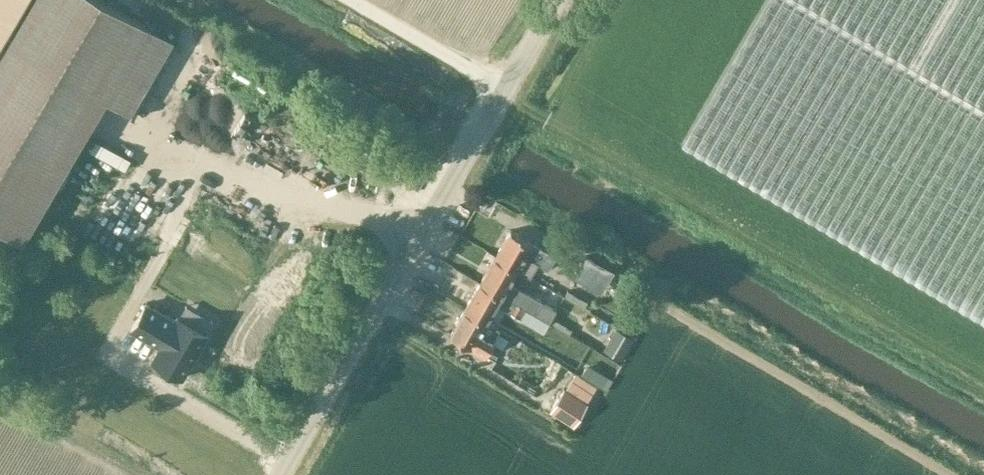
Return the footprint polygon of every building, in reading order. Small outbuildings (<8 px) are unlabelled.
[(143,27),(98,0),(37,0),(0,62),(0,222),(20,234),(51,182),(59,187),(70,169),(61,164),(143,27)] [(24,0),(0,0),(0,40),(24,0)] [(681,144),(983,322),(983,0),(766,0),(681,144)] [(310,164),(325,136),(310,128),(295,155),(310,164)] [(368,174),(369,186),(386,184),(384,173),(368,174)] [(517,269),(517,270),(530,277),(538,264),(548,270),(556,256),(510,230),(495,256),(517,269)] [(510,282),(517,270),(517,269),(495,256),(480,282),(525,308),(549,322),(556,310),(510,282)] [(580,276),(601,289),(612,272),(590,259),(580,276)] [(520,318),(525,308),(480,282),(465,308),(487,321),(497,304),(520,318)] [(175,320),(146,303),(131,329),(160,346),(152,360),(182,377),(207,334),(205,333),(178,317),(177,317),(175,320)] [(487,321),(465,308),(450,334),(484,355),(500,329),(487,321)] [(625,359),(634,332),(618,326),(609,354),(625,359)] [(550,410),(573,424),(586,404),(563,389),(550,410)]
